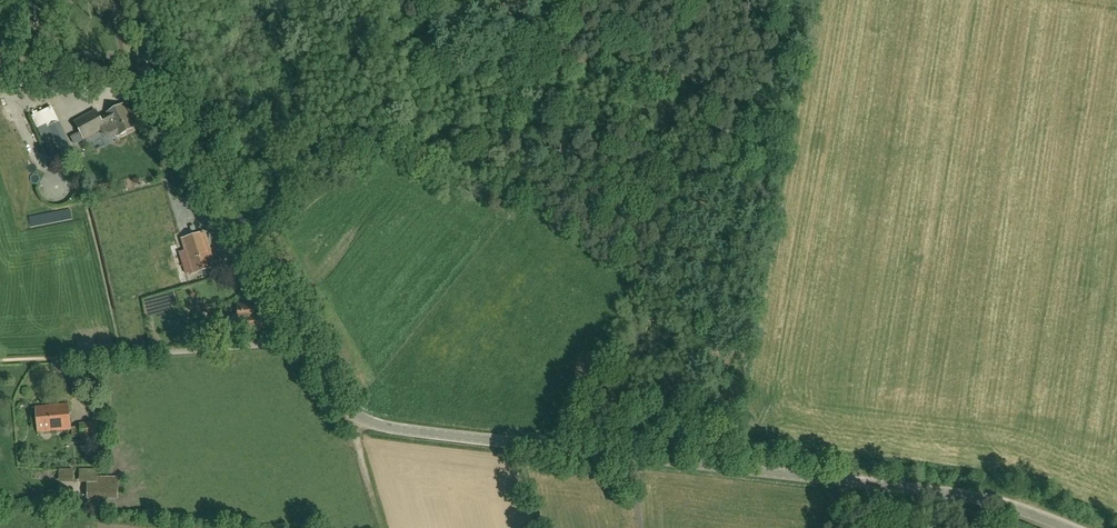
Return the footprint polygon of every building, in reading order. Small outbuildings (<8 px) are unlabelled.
[(112,136),(118,133),(120,135),(134,128),(127,113),(131,111),(126,103),(108,113),(109,116),(101,120),(96,110),(74,121),(84,139),(100,130),(103,135),(106,137),(109,137),(112,136)] [(61,155),(48,127),(59,122),(51,106),(32,116),(45,144),(52,159),(61,155)] [(48,127),(61,155),(72,150),(59,122),(48,127)] [(75,143),(84,139),(80,132),(72,136),(75,143)] [(203,232),(182,239),(193,273),(214,266),(203,232)] [(235,326),(223,326),(223,336),(247,335),(247,333),(260,333),(259,314),(253,314),(253,304),(238,305),(239,315),(235,315),(235,326)] [(39,432),(70,429),(68,404),(36,407),(39,432)] [(102,424),(88,426),(89,438),(103,437),(102,424)] [(82,439),(89,438),(88,426),(81,426),(82,439)] [(59,469),(59,479),(73,479),(73,469),(59,469)] [(97,470),(79,470),(79,479),(87,479),(87,495),(118,495),(118,477),(97,477),(97,470)]
